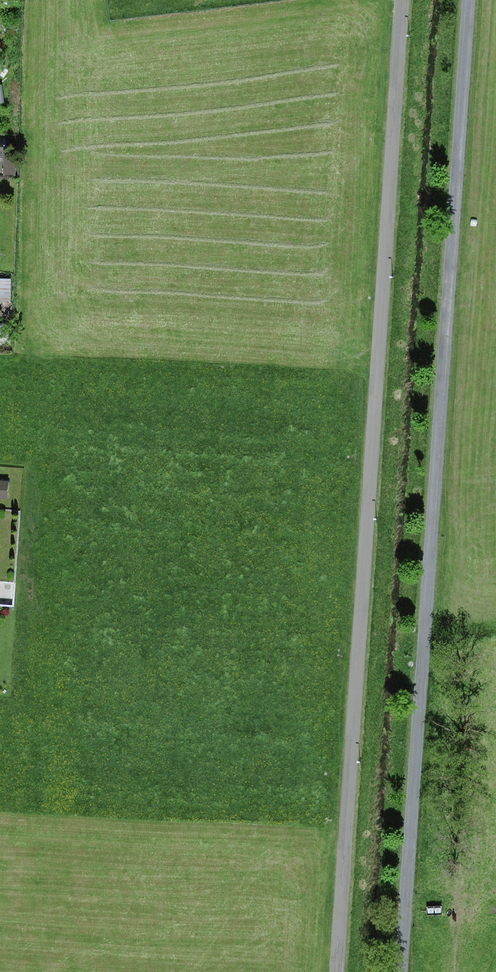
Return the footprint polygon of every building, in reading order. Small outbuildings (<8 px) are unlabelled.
[(0,162),(0,240),(2,240),(11,163),(0,162)]
